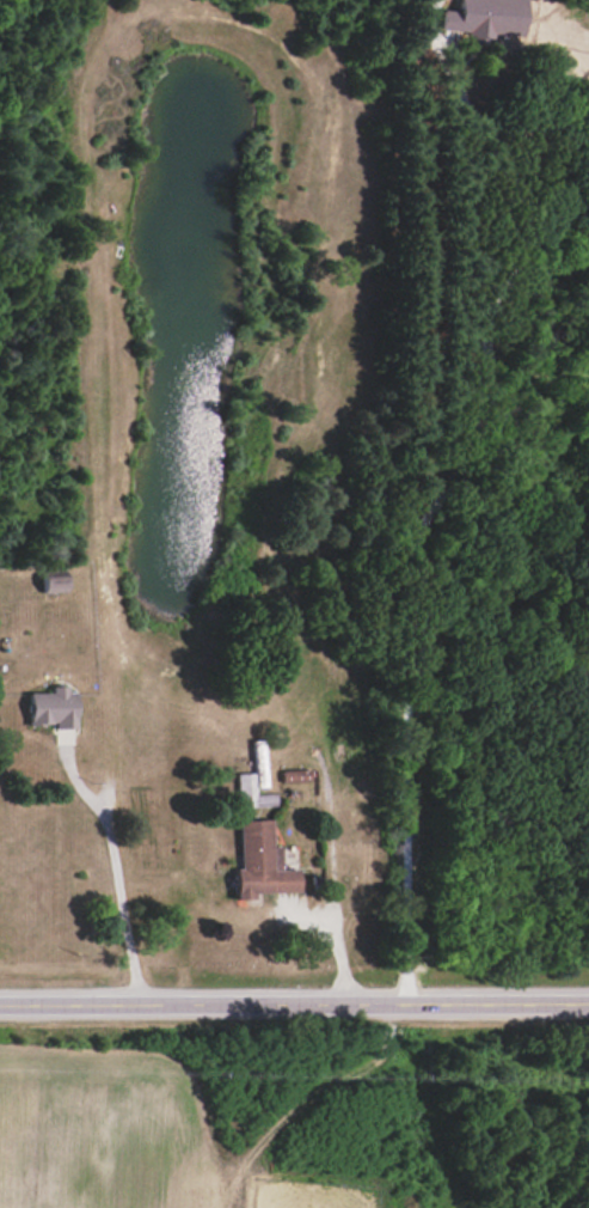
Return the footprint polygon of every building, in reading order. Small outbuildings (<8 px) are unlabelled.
[(456,10),(440,10),(440,33),(490,35),(492,13),(487,13),(487,0),(457,0),(456,10)] [(27,693),(27,724),(53,724),(53,729),(75,728),(75,688),(50,689),(50,692),(27,693)] [(279,770),(280,782),(308,781),(308,769),(279,770)] [(253,773),(235,773),(236,807),(274,806),(273,794),(253,794),(253,773)] [(236,820),(237,869),(233,869),(234,899),(252,899),(251,893),(297,891),(297,868),(280,869),(279,846),(270,847),(269,819),(236,820)]
